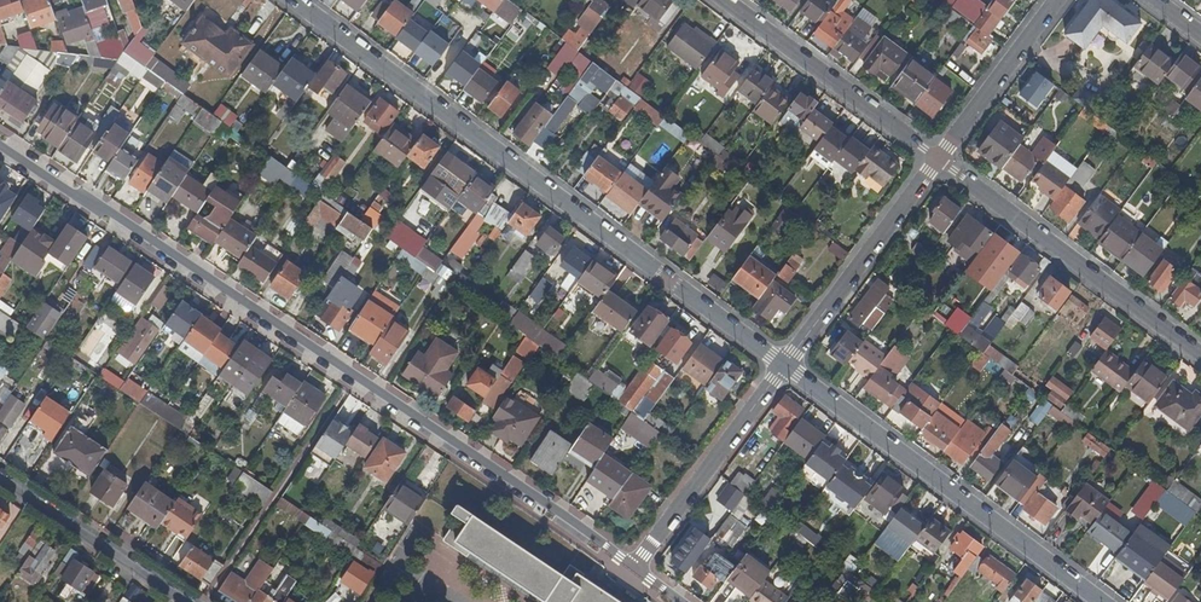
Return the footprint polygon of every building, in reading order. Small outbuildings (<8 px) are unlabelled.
[(22,45),(35,46),(27,25),(19,0),(7,0),(22,45)] [(27,25),(53,17),(48,1),(48,0),(19,0),(27,25)] [(83,9),(89,28),(98,25),(96,19),(112,14),(107,0),(80,0),(83,9)] [(132,29),(137,23),(139,19),(133,0),(120,0),(122,7),(125,6),(132,29)] [(418,1),(417,0),(406,0),(401,7),(392,0),(390,0),(385,7),(375,21),(394,35),(406,18),(418,1)] [(520,10),(506,0),(479,0),(510,23),(517,14),(520,10)] [(589,30),(607,6),(602,2),(600,5),(593,0),(590,0),(582,12),(581,11),(574,19),(589,30)] [(631,8),(633,5),(637,0),(620,0),(631,8)] [(669,0),(637,0),(633,5),(660,25),(674,6),(669,3),(671,1),(669,0)] [(776,7),(777,5),(787,13),(796,0),(766,0),(776,7)] [(833,0),(803,0),(795,10),(815,24),(833,0)] [(850,19),(839,11),(847,0),(833,0),(815,24),(809,33),(828,47),(850,19)] [(950,3),(946,8),(957,16),(971,26),(983,10),(970,0),(952,0),(950,3)] [(990,0),(970,0),(983,10),(990,0)] [(983,10),(971,26),(984,36),(1010,0),(990,0),(983,10)] [(1108,0),(1091,0),(1065,34),(1085,50),(1103,27),(1126,44),(1141,25),(1108,0)] [(375,21),(385,7),(377,1),(366,16),(374,22),(375,21)] [(340,16),(347,22),(354,11),(347,6),(340,16)] [(946,8),(945,7),(934,22),(946,30),(957,16),(946,8)] [(81,34),(86,51),(97,52),(95,45),(89,28),(83,9),(58,17),(63,29),(60,30),(63,40),(81,34)] [(188,25),(180,36),(205,55),(225,70),(249,39),(227,23),(224,27),(200,9),(191,22),(188,19),(185,23),(188,25)] [(530,24),(533,20),(520,10),(517,14),(530,24)] [(866,28),(851,17),(850,19),(828,47),(826,50),(835,57),(837,54),(847,61),(859,44),(856,41),(866,28)] [(406,18),(394,35),(392,38),(411,51),(425,32),(406,18)] [(142,27),(137,23),(132,29),(126,38),(122,44),(123,47),(122,48),(140,61),(147,51),(150,48),(135,38),(142,27)] [(662,45),(692,68),(712,41),(703,35),(701,38),(688,29),(680,23),(662,45)] [(513,24),(505,35),(516,43),(524,32),(513,24)] [(119,36),(122,44),(126,38),(122,26),(116,28),(119,36)] [(691,26),(688,29),(701,38),(703,35),(691,26)] [(564,29),(558,38),(563,42),(565,43),(571,34),(564,29)] [(976,55),(987,40),(972,29),(961,44),(976,55)] [(425,32),(411,51),(429,65),(445,44),(427,30),(425,32)] [(573,49),(574,50),(585,36),(579,31),(567,45),(573,49)] [(474,32),(469,43),(488,52),(493,40),(474,32)] [(879,39),(872,34),(855,57),(862,62),(859,65),(881,81),(902,53),(880,37),(879,39)] [(64,49),(60,36),(51,36),(51,47),(57,48),(64,49)] [(119,36),(95,45),(97,52),(93,60),(92,63),(110,66),(122,48),(123,47),(122,44),(119,36)] [(205,55),(180,36),(175,44),(199,62),(205,55)] [(566,58),(573,49),(567,45),(565,43),(563,42),(553,56),(562,63),(566,58)] [(6,43),(0,51),(0,58),(6,62),(17,44),(6,43)] [(960,49),(954,45),(948,54),(953,58),(960,49)] [(255,46),(238,70),(262,88),(269,78),(280,64),(255,46)] [(64,49),(57,48),(58,50),(57,52),(71,62),(74,57),(79,50),(64,49)] [(140,61),(122,48),(110,66),(102,78),(111,84),(123,66),(137,76),(139,73),(145,64),(140,61)] [(1145,48),(1132,66),(1157,84),(1163,76),(1173,62),(1158,51),(1155,55),(1145,48)] [(574,50),(573,49),(566,58),(577,65),(583,57),(574,50)] [(86,51),(79,50),(74,57),(93,60),(97,52),(86,51)] [(443,72),(462,86),(476,68),(479,64),(460,50),(443,72)] [(734,64),(716,50),(697,75),(715,88),(713,91),(719,96),(731,79),(725,75),(734,64)] [(147,51),(140,61),(145,64),(179,88),(186,79),(147,51)] [(280,64),(269,78),(294,96),(304,82),(313,70),(288,52),(280,64)] [(1163,76),(1187,94),(1200,76),(1195,72),(1198,68),(1179,55),(1173,62),(1163,76)] [(313,70),(304,82),(315,89),(321,82),(329,88),(342,69),(323,56),(313,70)] [(562,63),(553,56),(545,66),(555,73),(562,63)] [(914,100),(932,75),(908,58),(890,82),(914,100)] [(610,88),(615,81),(591,62),(532,141),(542,149),(553,134),(549,132),(575,97),(581,101),(593,85),(605,94),(610,88)] [(179,88),(145,64),(139,73),(157,85),(158,83),(175,94),(179,88)] [(752,64),(734,89),(753,103),(766,86),(769,81),(760,75),(763,72),(752,64)] [(943,68),(939,65),(932,75),(914,100),(911,104),(929,117),(948,91),(934,81),(943,68)] [(495,82),(476,68),(462,86),(461,88),(480,102),(495,82)] [(771,78),(763,72),(760,75),(769,81),(771,78)] [(1037,72),(1019,95),(1035,108),(1053,84),(1037,72)] [(1200,76),(1187,94),(1184,98),(1200,110),(1200,77),(1200,76)] [(0,90),(0,103),(24,119),(38,98),(7,78),(0,90)] [(518,92),(505,80),(486,106),(500,116),(518,92)] [(633,105),(638,98),(615,81),(610,88),(633,105)] [(343,82),(323,108),(348,126),(367,100),(343,82)] [(914,100),(890,82),(887,86),(911,104),(914,100)] [(132,109),(144,87),(137,83),(124,105),(132,109)] [(786,101),(766,86),(753,103),(748,110),(759,118),(761,115),(770,122),(786,101)] [(199,102),(179,88),(175,94),(163,112),(173,118),(182,105),(193,112),(199,102)] [(620,119),(629,106),(611,93),(602,106),(620,119)] [(808,109),(812,104),(803,97),(802,99),(795,93),(774,121),(790,133),(795,127),(808,109)] [(396,110),(377,96),(363,117),(380,130),(396,110)] [(1175,97),(1167,108),(1179,117),(1187,106),(1175,97)] [(663,116),(638,98),(633,105),(631,108),(655,126),(658,122),(663,116)] [(215,101),(209,109),(219,116),(227,122),(233,114),(215,101)] [(209,109),(199,102),(193,112),(189,118),(209,132),(213,126),(219,116),(209,109)] [(52,103),(49,108),(54,112),(57,106),(52,103)] [(512,132),(527,144),(548,114),(533,103),(512,132)] [(84,142),(109,158),(119,143),(127,130),(109,119),(115,109),(106,104),(93,124),(85,118),(81,123),(76,119),(58,146),(57,148),(74,158),(84,142)] [(42,135),(58,146),(76,119),(76,118),(57,106),(54,112),(49,108),(40,122),(48,127),(42,135)] [(1105,126),(1080,108),(1075,115),(1100,133),(1101,132),(1105,126)] [(828,123),(808,109),(795,127),(815,141),(825,127),(828,123)] [(227,122),(219,116),(213,126),(240,144),(246,135),(227,122)] [(687,134),(663,116),(658,122),(682,139),(687,134)] [(391,121),(388,124),(402,135),(405,131),(391,121)] [(976,150),(999,167),(1015,145),(1021,138),(998,121),(976,150)] [(1032,123),(1027,130),(1032,134),(1037,126),(1032,123)] [(388,124),(372,146),(397,163),(404,154),(415,138),(405,131),(402,135),(388,124)] [(1116,134),(1105,126),(1101,132),(1111,140),(1116,134)] [(834,133),(825,127),(815,141),(810,148),(827,161),(829,158),(848,172),(851,168),(864,150),(855,143),(846,137),(843,140),(834,133)] [(843,140),(846,137),(837,130),(834,133),(843,140)] [(415,138),(404,154),(420,166),(436,145),(419,132),(415,138)] [(711,152),(715,154),(719,148),(721,146),(702,132),(695,140),(711,152)] [(125,142),(133,148),(139,141),(131,135),(125,142)] [(1041,161),(1052,146),(1040,137),(1027,154),(1035,160),(1028,169),(1033,172),(1041,161)] [(855,143),(864,150),(866,147),(857,140),(855,143)] [(121,178),(136,154),(119,143),(109,158),(104,166),(121,178)] [(574,168),(582,174),(595,156),(599,150),(601,149),(593,143),(574,168)] [(895,164),(868,144),(866,147),(864,150),(851,168),(861,176),(865,172),(880,184),(895,164)] [(1027,154),(1015,145),(999,167),(1018,182),(1028,169),(1035,160),(1027,154)] [(294,165),(308,175),(319,158),(305,148),(294,165)] [(719,148),(715,154),(727,164),(735,169),(740,163),(719,148)] [(425,190),(451,156),(443,150),(418,185),(425,190)] [(599,150),(595,156),(599,159),(604,154),(599,150)] [(146,186),(161,161),(146,151),(127,180),(143,190),(146,186)] [(332,152),(311,182),(313,184),(321,190),(323,191),(326,186),(344,161),(332,152)] [(720,174),(727,164),(715,154),(711,152),(703,162),(720,174)] [(272,155),(269,153),(261,165),(270,171),(272,169),(280,174),(278,177),(287,183),(288,182),(295,171),(293,170),(292,171),(286,167),(287,165),(277,158),(276,160),(271,157),(272,155)] [(1149,169),(1154,162),(1144,154),(1138,161),(1149,169)] [(183,172),(186,168),(165,155),(161,161),(146,186),(165,199),(170,192),(183,172)] [(454,196),(472,171),(451,156),(425,190),(446,206),(454,196)] [(581,175),(606,193),(620,174),(599,159),(595,156),(582,174),(581,175)] [(1065,180),(1061,186),(1062,187),(1047,207),(1066,221),(1082,201),(1065,188),(1071,180),(1079,185),(1092,168),(1080,160),(1065,180)] [(1061,186),(1065,180),(1041,161),(1033,172),(1027,180),(1040,189),(1039,191),(1051,200),(1061,186)] [(638,200),(662,218),(679,196),(668,188),(677,177),(663,166),(645,190),(638,200)] [(306,179),(295,171),(288,182),(299,190),(306,179)] [(492,186),(472,171),(454,196),(474,211),(492,186)] [(170,192),(196,210),(206,195),(214,183),(217,178),(208,173),(203,181),(193,175),(191,177),(183,172),(170,192)] [(638,200),(645,190),(622,172),(620,174),(606,193),(606,194),(629,211),(638,200)] [(19,187),(0,174),(0,215),(12,197),(19,187)] [(311,182),(306,179),(299,190),(305,194),(313,184),(311,182)] [(193,228),(211,240),(226,218),(238,199),(214,183),(206,195),(216,202),(209,213),(203,215),(196,210),(189,221),(195,225),(193,228)] [(382,183),(375,192),(384,198),(390,189),(382,183)] [(326,186),(323,191),(329,195),(331,197),(334,199),(335,198),(337,194),(326,186)] [(323,191),(321,190),(318,195),(325,200),(329,195),(323,191)] [(363,210),(338,193),(337,194),(335,198),(335,199),(335,200),(345,207),(345,206),(346,206),(347,206),(347,207),(347,208),(357,215),(358,215),(359,215),(363,210)] [(1084,227),(1098,237),(1116,213),(1118,210),(1096,194),(1074,225),(1082,230),(1084,227)] [(334,199),(331,197),(326,204),(316,197),(298,225),(305,230),(317,213),(334,225),(338,220),(346,207),(345,207),(335,200),(334,199)] [(925,223),(939,234),(949,221),(947,219),(955,208),(940,197),(930,211),(932,212),(925,223)] [(6,257),(26,227),(41,207),(34,202),(32,205),(22,198),(5,222),(14,228),(0,248),(0,266),(6,257)] [(537,214),(519,200),(504,220),(522,234),(537,214)] [(347,208),(346,207),(338,220),(354,232),(363,220),(357,215),(347,208)] [(725,209),(704,237),(723,251),(750,215),(741,208),(738,213),(731,207),(728,212),(725,209)] [(808,229),(811,225),(792,212),(791,214),(784,209),(772,226),(780,231),(791,217),(808,229)] [(948,248),(967,263),(989,233),(962,213),(943,239),(951,245),(948,248)] [(1095,241),(1120,259),(1139,233),(1140,231),(1116,213),(1098,237),(1095,241)] [(478,221),(470,215),(447,246),(455,252),(478,221)] [(696,234),(673,217),(658,237),(688,259),(701,242),(694,237),(696,234)] [(248,243),(253,236),(226,218),(211,240),(221,246),(222,245),(240,256),(248,243)] [(394,218),(382,233),(411,254),(418,244),(422,238),(394,218)] [(85,235),(64,221),(50,243),(46,249),(66,263),(85,235)] [(488,238),(495,241),(499,229),(492,226),(488,238)] [(560,236),(545,226),(534,241),(548,252),(560,236)] [(26,227),(6,257),(34,275),(42,261),(40,260),(46,249),(50,243),(26,227)] [(1084,227),(1082,230),(1095,241),(1098,237),(1084,227)] [(1120,259),(1141,275),(1160,250),(1139,233),(1120,259)] [(990,237),(963,273),(969,278),(997,242),(990,237)] [(91,263),(104,243),(97,238),(82,261),(89,266),(91,263)] [(847,252),(830,240),(825,247),(841,260),(847,252)] [(127,258),(104,243),(91,263),(114,278),(127,258)] [(262,279),(274,260),(248,243),(240,256),(236,262),(262,279)] [(755,243),(747,253),(775,273),(778,269),(759,255),(763,250),(755,243)] [(418,244),(411,254),(424,263),(431,268),(437,260),(438,258),(418,244)] [(906,252),(919,261),(925,253),(912,244),(906,252)] [(606,270),(571,245),(558,262),(576,275),(575,276),(592,289),(606,270)] [(529,252),(521,247),(505,269),(512,274),(529,252)] [(335,277),(349,257),(339,249),(320,277),(331,284),(335,277)] [(788,258),(796,264),(801,257),(792,250),(787,257),(788,258)] [(771,279),(775,273),(747,253),(730,276),(758,296),(771,279)] [(1048,262),(1042,257),(1034,268),(1017,255),(1007,269),(1005,268),(1001,273),(1012,281),(1015,276),(1025,283),(1036,269),(1040,272),(1048,262)] [(357,262),(349,257),(335,277),(342,282),(319,316),(336,327),(349,308),(340,303),(351,287),(344,282),(357,262)] [(788,258),(775,275),(785,283),(799,266),(796,264),(788,258)] [(286,296),(303,271),(285,259),(268,284),(286,296)] [(1145,281),(1156,289),(1173,268),(1162,259),(1145,281)] [(149,272),(130,260),(113,285),(132,298),(149,272)] [(437,260),(431,268),(448,280),(455,285),(460,279),(463,274),(446,262),(444,265),(437,260)] [(0,268),(0,290),(13,270),(3,263),(0,268)] [(431,268),(424,263),(418,272),(434,283),(429,290),(438,297),(448,280),(431,268)] [(1200,294),(1200,275),(1189,266),(1167,297),(1178,305),(1183,298),(1192,305),(1200,294)] [(719,291),(726,282),(711,271),(704,280),(719,291)] [(1004,280),(999,276),(956,333),(977,349),(981,352),(987,344),(1001,326),(1012,310),(1007,306),(995,321),(992,319),(983,331),(988,335),(985,339),(968,327),(1004,280)] [(1067,291),(1047,277),(1039,287),(1041,289),(1035,296),(1053,309),(1067,291)] [(460,279),(455,285),(480,303),(485,296),(460,279)] [(794,297),(771,279),(758,296),(753,303),(763,310),(761,313),(768,319),(773,313),(779,317),(794,297)] [(877,280),(864,298),(881,311),(890,299),(884,294),(889,288),(877,280)] [(634,310),(605,288),(591,307),(619,328),(634,310)] [(536,309),(543,294),(532,289),(526,304),(536,309)] [(485,296),(480,303),(504,320),(510,312),(512,310),(487,293),(485,296)] [(1088,310),(1068,295),(1056,311),(1077,326),(1088,310)] [(197,310),(178,298),(163,320),(162,321),(181,333),(197,310)] [(347,326),(373,342),(383,326),(391,314),(365,298),(347,326)] [(874,320),(881,311),(864,298),(849,319),(859,327),(864,320),(868,315),(874,320)] [(1031,312),(1018,303),(1012,310),(1001,326),(1007,331),(1014,321),(1021,326),(1031,312)] [(664,319),(645,305),(627,329),(633,334),(631,336),(637,341),(640,338),(646,344),(664,319)] [(40,310),(28,328),(46,339),(58,321),(40,310)] [(163,320),(150,310),(145,318),(156,325),(158,327),(162,321),(163,320)] [(218,324),(197,310),(181,333),(180,335),(201,350),(215,329),(218,324)] [(0,311),(0,329),(0,328),(8,334),(16,321),(7,316),(0,311)] [(510,312),(504,320),(522,333),(529,338),(535,330),(510,312)] [(145,318),(138,313),(115,348),(132,360),(156,325),(145,318)] [(870,325),(874,320),(868,315),(864,320),(870,325)] [(72,347),(67,355),(80,364),(187,435),(212,397),(205,391),(188,417),(126,375),(123,379),(103,365),(102,367),(94,362),(115,331),(93,316),(72,347)] [(1104,349),(1118,329),(1102,317),(1087,337),(1104,349)] [(690,336),(670,322),(655,342),(664,348),(662,350),(672,358),(674,356),(676,357),(684,348),(682,347),(690,336)] [(373,342),(367,350),(385,362),(401,338),(383,326),(373,342)] [(846,357),(859,340),(842,327),(826,350),(842,362),(846,357)] [(236,343),(215,329),(201,350),(200,350),(222,365),(236,343)] [(529,338),(522,333),(514,345),(529,355),(536,343),(529,338)] [(416,348),(400,372),(435,395),(451,373),(444,368),(456,350),(435,335),(423,353),(416,348)] [(858,370),(866,376),(882,355),(860,338),(859,340),(846,357),(855,364),(860,368),(858,370)] [(52,339),(49,343),(67,355),(72,347),(67,343),(65,347),(52,339)] [(1081,345),(1073,340),(1064,352),(1072,358),(1081,345)] [(242,342),(218,377),(246,397),(271,362),(242,342)] [(680,365),(704,384),(721,360),(697,342),(680,365)] [(987,344),(981,352),(986,356),(1001,367),(1010,374),(1016,365),(987,344)] [(890,405),(902,389),(888,378),(890,375),(882,369),(895,352),(888,347),(882,355),(866,376),(861,384),(890,405)] [(981,352),(977,349),(967,362),(976,369),(986,356),(981,352)] [(1125,364),(1104,349),(1089,369),(1118,390),(1123,383),(1129,376),(1121,370),(1125,364)] [(480,398),(494,408),(504,393),(524,361),(510,352),(501,366),(483,394),(480,398)] [(1072,358),(1064,352),(1058,360),(1066,366),(1072,358)] [(80,364),(67,355),(62,362),(75,371),(80,364)] [(704,384),(703,385),(718,397),(739,369),(724,357),(721,360),(704,384)] [(670,378),(644,359),(615,399),(618,401),(629,409),(631,410),(641,417),(670,378)] [(1166,378),(1141,360),(1133,370),(1129,376),(1123,383),(1148,402),(1166,378)] [(467,383),(483,394),(501,366),(492,361),(486,370),(479,365),(467,383)] [(1133,370),(1125,364),(1121,370),(1129,376),(1133,370)] [(592,366),(583,377),(592,383),(600,389),(607,379),(608,378),(592,366)] [(1010,374),(1001,367),(996,374),(1008,383),(1013,376),(1010,374)] [(282,405),(299,379),(284,370),(278,378),(269,372),(258,389),(282,405)] [(583,377),(574,370),(563,386),(581,399),(592,383),(583,377)] [(1045,396),(1060,407),(1064,402),(1072,392),(1051,376),(1045,385),(1050,389),(1045,396)] [(322,392),(300,377),(299,379),(282,405),(273,418),(295,432),(322,392)] [(607,379),(600,389),(613,398),(623,385),(613,378),(610,382),(607,379)] [(1200,409),(1200,398),(1194,392),(1191,396),(1172,383),(1156,405),(1187,428),(1200,409)] [(902,389),(890,405),(919,425),(931,408),(923,402),(924,401),(904,387),(902,389)] [(7,403),(4,407),(14,413),(25,420),(39,397),(29,390),(20,402),(16,409),(7,403)] [(536,414),(504,393),(494,408),(489,415),(495,418),(488,429),(504,439),(507,435),(518,442),(536,414)] [(818,441),(822,436),(796,416),(801,408),(783,394),(771,410),(779,415),(768,430),(806,457),(818,441)] [(470,408),(450,395),(444,404),(464,417),(470,408)] [(11,396),(7,403),(16,409),(20,402),(11,396)] [(46,397),(31,420),(55,437),(71,414),(46,397)] [(629,409),(618,401),(614,408),(624,415),(629,409)] [(1060,407),(1059,410),(1075,422),(1081,415),(1064,402),(1060,407)] [(1187,428),(1156,405),(1150,412),(1181,436),(1187,428)] [(0,413),(0,433),(5,426),(8,428),(13,420),(10,418),(14,413),(4,407),(0,413)] [(641,417),(631,410),(626,419),(637,427),(632,433),(639,437),(643,431),(654,439),(660,430),(654,426),(641,417)] [(973,457),(992,431),(987,426),(982,432),(963,418),(956,428),(931,410),(917,430),(961,462),(968,453),(973,457)] [(331,414),(328,418),(349,431),(351,428),(331,414)] [(328,418),(305,453),(325,467),(342,441),(349,431),(328,418)] [(659,418),(654,426),(660,430),(666,435),(672,427),(659,418)] [(594,462),(611,437),(585,420),(568,445),(594,462)] [(23,422),(6,448),(28,463),(45,436),(23,422)] [(349,431),(342,441),(359,452),(372,433),(355,422),(351,428),(349,431)] [(86,475),(103,449),(68,424),(50,450),(86,475)] [(1001,434),(994,429),(992,431),(973,457),(966,466),(986,480),(1000,461),(989,453),(991,450),(990,449),(1001,434)] [(550,472),(568,445),(545,430),(527,457),(550,472)] [(1107,446),(1087,431),(1080,439),(1101,454),(1107,446)] [(380,436),(360,464),(382,479),(401,450),(380,436)] [(843,458),(818,441),(806,457),(802,463),(826,480),(839,464),(843,458)] [(618,463),(630,471),(645,450),(637,444),(631,453),(627,450),(618,463)] [(1016,450),(1010,457),(1035,476),(1038,472),(1040,469),(1016,450)] [(994,479),(1018,498),(1035,476),(1010,457),(994,479)] [(1078,474),(1085,479),(1098,461),(1094,459),(1086,469),(1083,467),(1078,474)] [(845,469),(839,464),(826,480),(823,485),(852,507),(866,489),(868,486),(862,481),(864,479),(860,475),(858,478),(851,473),(853,471),(847,466),(845,469)] [(310,465),(304,475),(314,480),(319,470),(310,465)] [(87,490),(108,505),(124,483),(102,468),(87,490)] [(269,489),(239,469),(230,483),(261,502),(269,489)] [(738,469),(730,483),(743,492),(753,478),(745,472),(744,474),(738,469)] [(902,487),(880,471),(868,486),(866,489),(888,506),(892,500),(899,505),(906,496),(899,491),(902,487)] [(606,503),(606,504),(622,516),(632,502),(634,504),(647,486),(629,472),(618,487),(606,503)] [(1045,478),(1038,472),(1035,476),(1018,498),(1018,499),(1025,504),(1023,508),(1043,523),(1056,506),(1035,491),(1045,478)] [(1163,487),(1166,489),(1172,480),(1173,479),(1165,474),(1158,484),(1163,487)] [(400,476),(380,506),(407,523),(426,493),(400,476)] [(596,495),(606,503),(618,487),(607,480),(596,495)] [(1166,489),(1194,510),(1195,511),(1196,510),(1200,503),(1200,501),(1172,480),(1166,489)] [(157,521),(170,501),(140,481),(121,510),(152,529),(157,521)] [(1107,500),(1083,482),(1063,508),(1075,516),(1077,512),(1090,522),(1100,509),(1107,500)] [(743,492),(730,483),(726,489),(731,492),(718,510),(720,512),(716,517),(722,521),(714,531),(730,543),(744,524),(735,518),(750,498),(743,492)] [(1166,489),(1163,487),(1158,494),(1154,500),(1184,523),(1194,510),(1166,489)] [(1128,516),(1137,523),(1154,500),(1158,494),(1151,489),(1142,502),(1140,500),(1128,516)] [(349,553),(354,545),(315,520),(277,495),(272,502),(321,535),(321,536),(335,546),(336,544),(349,553)] [(760,495),(755,502),(766,510),(771,504),(760,495)] [(170,501),(157,521),(168,528),(169,526),(175,530),(183,536),(199,512),(174,496),(170,501)] [(455,503),(451,511),(457,516),(443,539),(463,552),(462,554),(535,601),(621,601),(579,574),(580,572),(567,562),(560,572),(494,530),(473,516),(474,515),(455,503)] [(922,526),(898,507),(884,525),(909,543),(922,526)] [(1085,528),(1116,552),(1130,532),(1121,526),(1122,525),(1100,509),(1090,522),(1087,526),(1085,528)] [(1077,512),(1075,516),(1087,526),(1090,522),(1077,512)] [(319,513),(315,520),(354,545),(359,539),(319,513)] [(948,531),(929,516),(922,526),(909,543),(908,544),(932,561),(936,556),(932,553),(948,531)] [(791,528),(777,518),(774,523),(770,520),(764,529),(781,541),(791,528)] [(1136,523),(1131,530),(1162,553),(1167,546),(1136,523)] [(25,556),(36,539),(39,535),(30,529),(16,550),(25,556)] [(671,563),(685,574),(710,541),(696,530),(671,563)] [(1112,556),(1142,579),(1143,578),(1157,559),(1162,553),(1131,530),(1130,532),(1116,552),(1112,556)] [(804,538),(796,532),(783,549),(792,555),(804,538)] [(947,566),(960,576),(966,568),(974,557),(973,556),(980,546),(961,533),(950,547),(961,555),(958,559),(954,556),(947,566)] [(52,548),(36,539),(25,556),(15,571),(30,581),(41,565),(44,567),(48,562),(44,560),(52,548)] [(221,561),(191,541),(177,562),(208,582),(221,561)] [(726,576),(750,594),(763,577),(768,570),(744,551),(726,576)] [(848,553),(840,565),(848,571),(857,560),(848,553)] [(1186,571),(1162,553),(1157,559),(1182,577),(1186,571)] [(974,557),(966,568),(974,573),(977,569),(982,572),(979,576),(985,581),(988,577),(996,583),(993,587),(1001,593),(1014,574),(987,554),(983,560),(975,555),(974,557)] [(237,601),(247,601),(256,589),(270,567),(257,558),(242,579),(228,570),(216,588),(237,601)] [(66,565),(58,560),(51,572),(64,581),(56,594),(62,598),(71,586),(77,589),(89,571),(70,559),(66,565)] [(1143,578),(1167,597),(1172,590),(1182,577),(1157,559),(1143,578)] [(359,588),(370,571),(366,568),(365,569),(350,560),(338,580),(353,589),(355,585),(359,588)] [(696,562),(689,573),(705,586),(711,577),(709,576),(711,574),(696,562)] [(840,565),(838,564),(835,568),(840,572),(836,578),(841,582),(841,581),(862,597),(861,598),(865,601),(873,590),(863,583),(848,571),(840,565)] [(277,588),(286,594),(296,580),(287,574),(277,588)] [(869,575),(863,583),(873,590),(879,582),(869,575)] [(943,586),(930,576),(925,584),(938,594),(943,586)] [(754,601),(781,601),(786,595),(763,577),(750,594),(748,597),(754,601)] [(1022,580),(1005,601),(1052,601),(1022,580)] [(256,589),(247,601),(276,601),(256,589)] [(1172,590),(1167,597),(1163,601),(1187,601),(1172,590)] [(885,599),(889,601),(902,601),(890,593),(885,599)]
